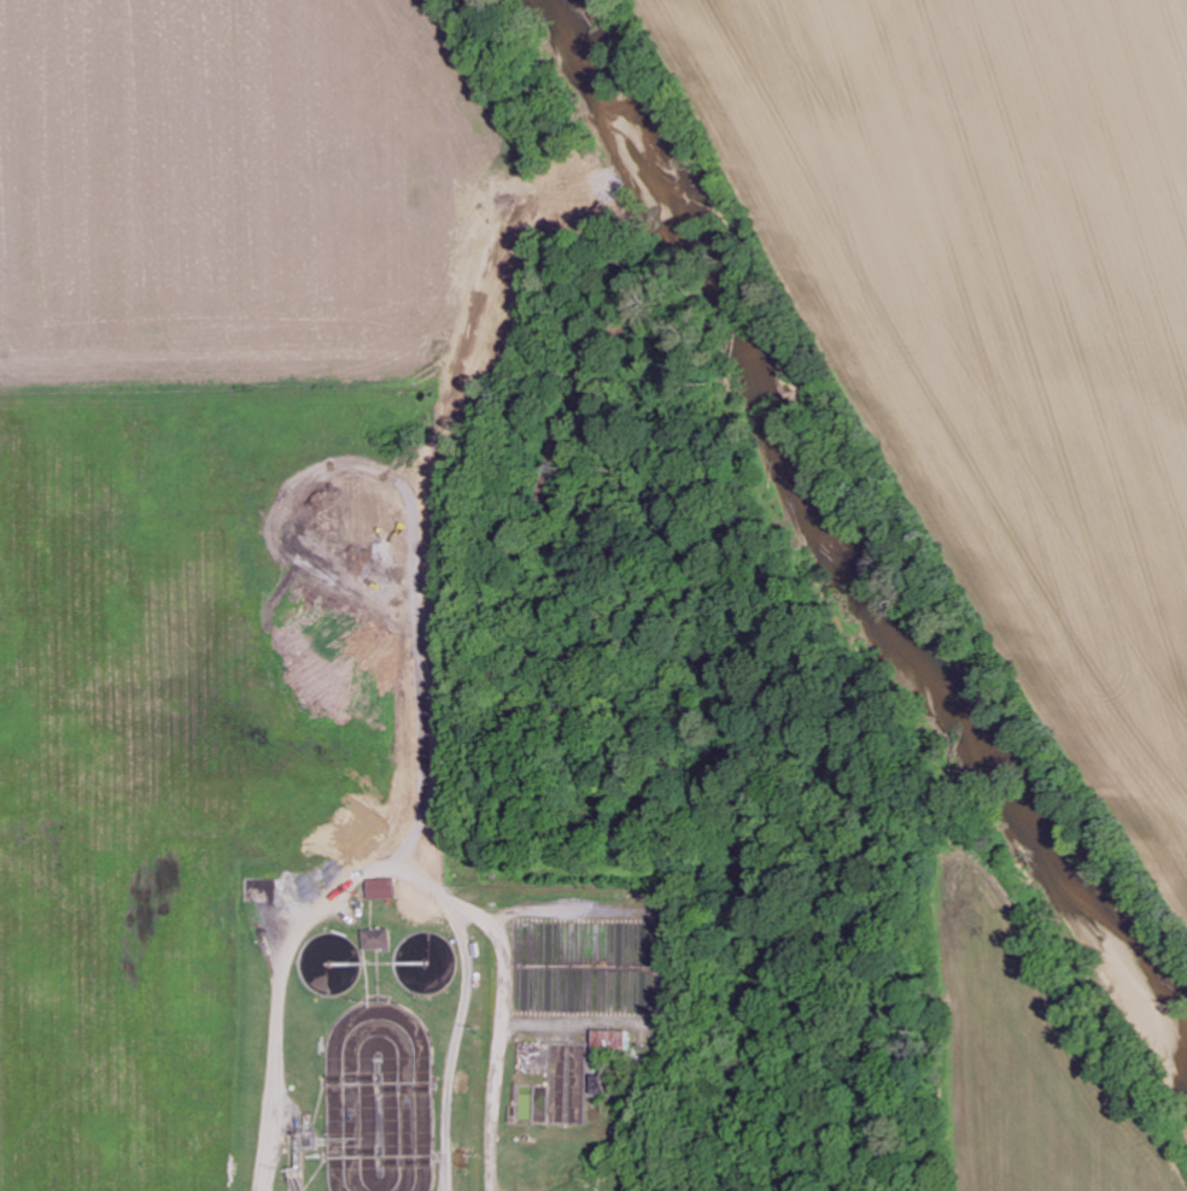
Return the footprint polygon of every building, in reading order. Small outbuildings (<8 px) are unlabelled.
[(369,899),(396,899),(396,879),(369,879),(369,899)] [(390,929),(364,930),(364,949),(391,948),(390,929)]
